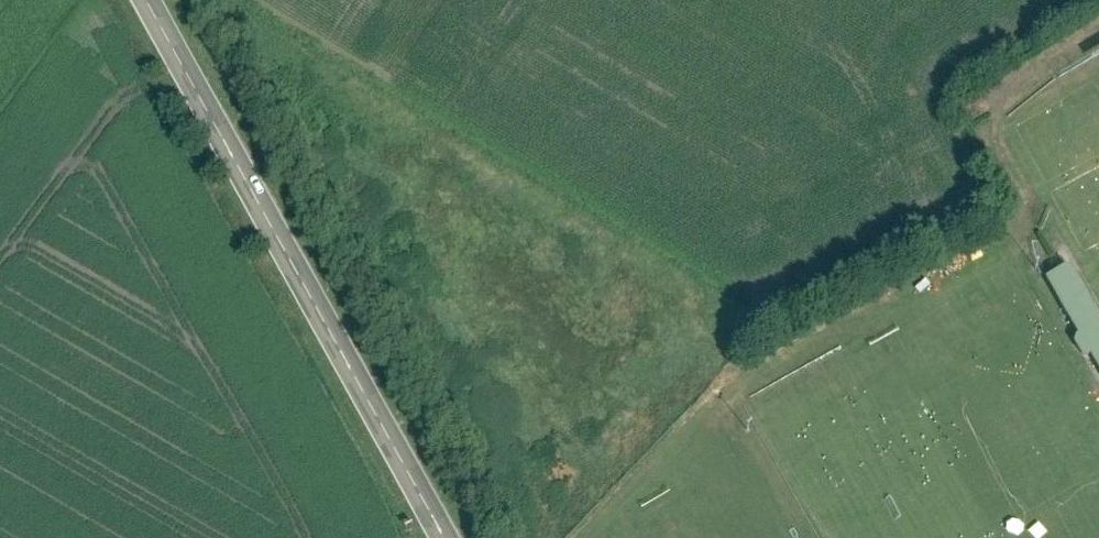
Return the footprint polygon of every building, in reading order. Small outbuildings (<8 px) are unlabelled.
[(1055,271),(1033,283),(1098,404),(1098,351),(1055,271)]
